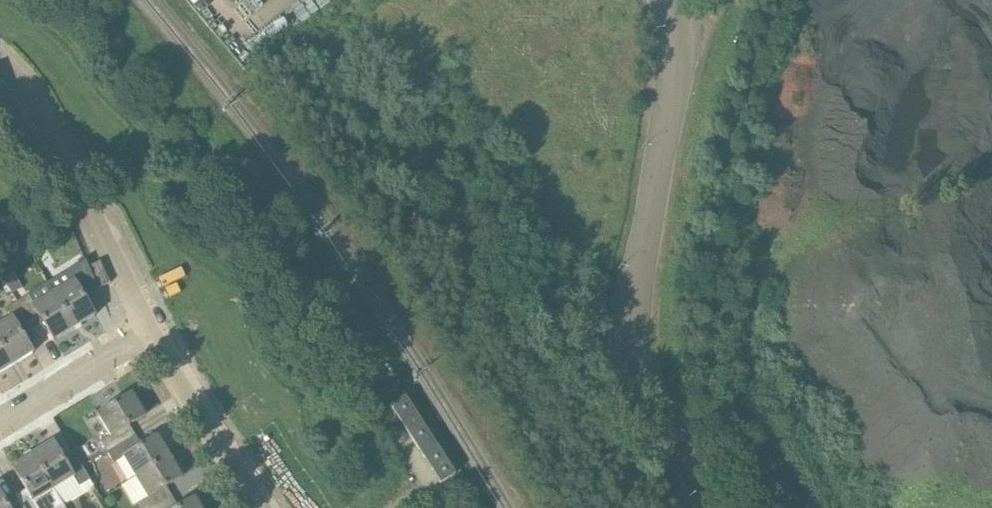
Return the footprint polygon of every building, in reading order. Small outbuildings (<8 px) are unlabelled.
[(53,293),(74,328),(95,316),(84,298),(94,292),(95,293),(96,293),(99,291),(85,261),(68,271),(74,281),(53,293)] [(4,279),(5,282),(17,302),(33,328),(44,322),(55,340),(74,328),(53,293),(47,283),(28,295),(15,273),(4,279)] [(0,324),(0,344),(13,365),(33,353),(22,335),(33,328),(17,302),(6,309),(11,318),(0,324)] [(13,365),(0,344),(0,373),(13,365)] [(107,452),(133,436),(127,426),(146,415),(133,394),(98,415),(111,436),(101,441),(107,452)] [(391,405),(441,483),(456,474),(406,396),(391,405)] [(115,463),(118,461),(124,457),(136,477),(170,456),(158,436),(140,447),(133,436),(107,452),(111,459),(115,463)] [(90,480),(84,469),(74,452),(73,453),(74,455),(64,460),(53,442),(33,454),(55,490),(74,478),(80,487),(90,480)] [(55,490),(33,454),(12,466),(27,492),(18,498),(24,507),(60,507),(64,505),(55,490)] [(171,498),(164,488),(183,477),(170,456),(136,477),(135,478),(122,486),(134,506),(139,503),(142,507),(154,507),(171,498)] [(18,498),(6,504),(0,494),(0,507),(24,507),(18,498)] [(171,498),(154,507),(176,507),(171,498)] [(195,498),(179,507),(201,507),(195,498)]
